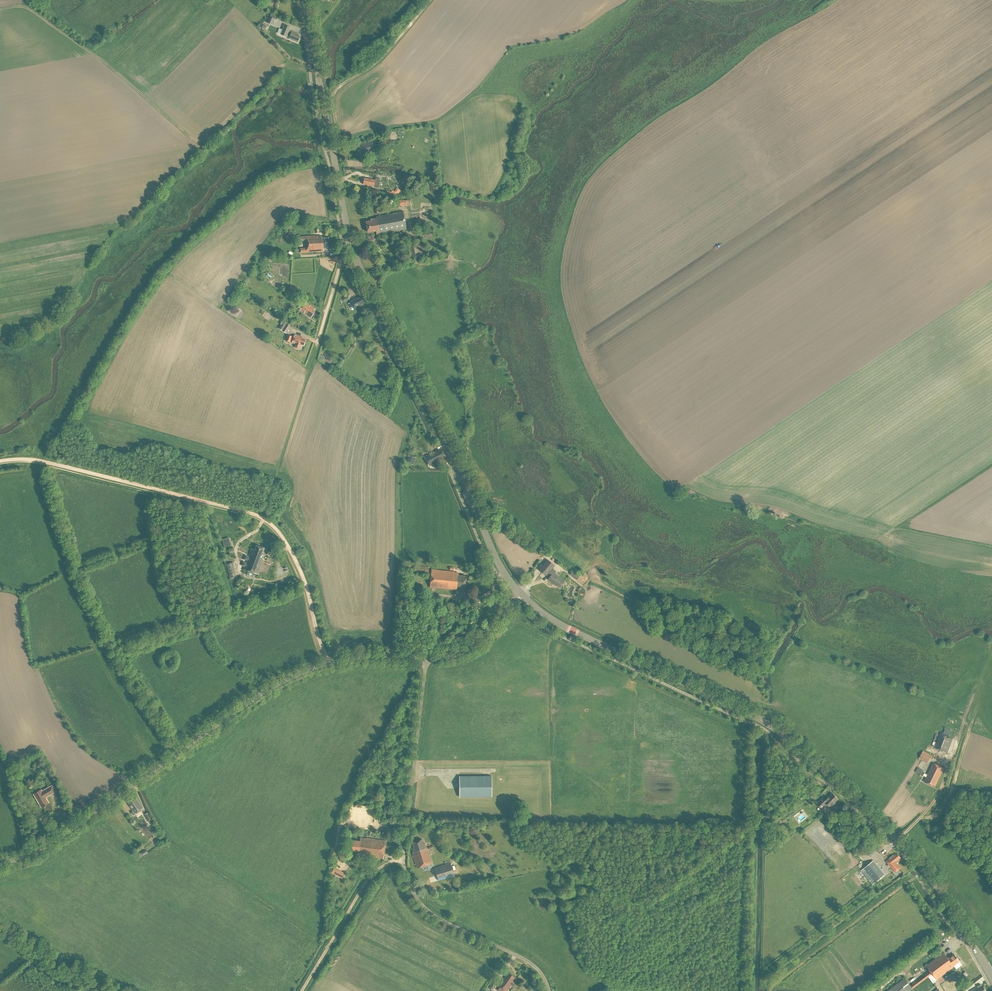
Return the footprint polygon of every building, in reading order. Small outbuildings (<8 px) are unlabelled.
[(273,25),(275,19),(269,17),(267,23),(273,25)] [(292,33),(289,32),(291,28),(284,26),(283,30),(279,29),(277,33),(281,35),(289,39),(297,42),(298,41),(300,37),(298,36),(299,35),(292,32),(292,33)] [(359,148),(358,148),(359,153),(360,152),(361,155),(366,154),(374,152),(372,142),(358,145),(359,148)] [(364,180),(363,184),(378,187),(379,181),(366,178),(366,180),(364,180)] [(371,221),(366,222),(367,226),(366,226),(366,229),(367,229),(368,232),(376,231),(377,235),(406,229),(403,211),(376,216),(376,218),(371,219),(371,221)] [(430,231),(419,232),(420,239),(431,238),(430,231)] [(299,237),(300,241),(305,241),(306,248),(300,248),(300,253),(324,251),(324,248),(329,248),(328,237),(322,238),(321,236),(317,236),(317,235),(299,237)] [(409,245),(411,259),(420,257),(418,244),(409,245)] [(291,285),(288,291),(296,297),(300,291),(291,285)] [(357,298),(351,301),(351,302),(348,304),(351,308),(354,306),(355,309),(361,306),(361,305),(365,303),(362,297),(358,299),(357,298)] [(314,311),(316,309),(306,302),(300,311),(311,318),(315,312),(314,311)] [(282,331),(286,333),(291,326),(287,324),(282,331)] [(292,343),(296,344),(295,347),(296,348),(298,349),(300,348),(301,345),(304,346),(306,339),(303,338),(295,335),(294,337),(292,337),(292,336),(288,335),(286,341),(290,342),(290,340),(293,341),(292,343)] [(438,459),(445,456),(442,449),(433,454),(432,453),(425,457),(430,466),(439,461),(438,459)] [(222,540),(225,547),(231,546),(229,538),(222,540)] [(258,575),(264,559),(263,559),(264,556),(263,555),(265,549),(257,546),(255,551),(252,549),(249,557),(246,556),(244,560),(247,561),(246,563),(243,562),(242,566),(245,567),(244,569),(248,571),(247,575),(253,577),(254,573),(258,575)] [(564,581),(554,573),(555,571),(552,569),(555,565),(548,560),(540,570),(546,576),(547,575),(549,577),(548,579),(556,586),(556,585),(559,588),(564,581)] [(227,564),(230,578),(236,576),(233,563),(227,564)] [(414,573),(428,575),(429,567),(415,566),(414,573)] [(458,573),(454,572),(454,571),(431,569),(430,587),(456,590),(457,587),(465,588),(466,576),(458,575),(458,573)] [(580,576),(573,570),(570,574),(577,580),(580,576)] [(935,747),(934,748),(951,755),(956,740),(948,737),(951,730),(945,728),(943,734),(941,733),(941,734),(937,732),(932,746),(935,747)] [(924,751),(919,759),(927,763),(930,758),(932,759),(933,756),(924,751)] [(924,782),(932,786),(933,785),(935,786),(944,768),(933,763),(927,775),(928,776),(927,777),(926,777),(924,782)] [(492,777),(460,777),(460,797),(492,797),(492,777)] [(50,803),(46,798),(56,792),(53,786),(43,792),(42,790),(34,794),(42,808),(50,803)] [(824,798),(818,804),(823,809),(828,804),(832,807),(836,803),(835,803),(839,799),(834,794),(830,797),(829,797),(826,800),(824,798)] [(134,798),(128,802),(130,805),(130,806),(133,811),(131,812),(133,815),(143,808),(136,799),(135,800),(134,797),(134,798)] [(379,816),(387,817),(389,800),(381,799),(379,816)] [(832,822),(836,826),(841,822),(837,818),(832,822)] [(359,852),(359,855),(383,858),(386,840),(367,838),(361,837),(360,841),(352,840),(350,850),(359,852)] [(413,852),(412,852),(417,868),(432,863),(427,847),(426,848),(425,843),(423,843),(422,839),(412,842),(414,848),(412,848),(413,852)] [(146,850),(138,855),(140,858),(148,853),(146,850)] [(897,862),(902,858),(898,854),(897,855),(895,853),(886,860),(896,872),(902,868),(897,862)] [(874,860),(864,868),(861,870),(873,884),(885,874),(874,860)] [(451,863),(434,868),(438,880),(455,875),(451,863)] [(954,966),(960,961),(954,954),(949,958),(944,952),(926,966),(937,980),(955,967),(954,966)] [(516,977),(510,973),(509,974),(508,973),(505,977),(505,976),(498,986),(500,987),(498,989),(500,990),(502,990),(503,989),(506,990),(507,990),(512,984),(513,985),(514,983),(513,982),(516,977)] [(888,990),(910,990),(913,989),(905,979),(888,990)]
